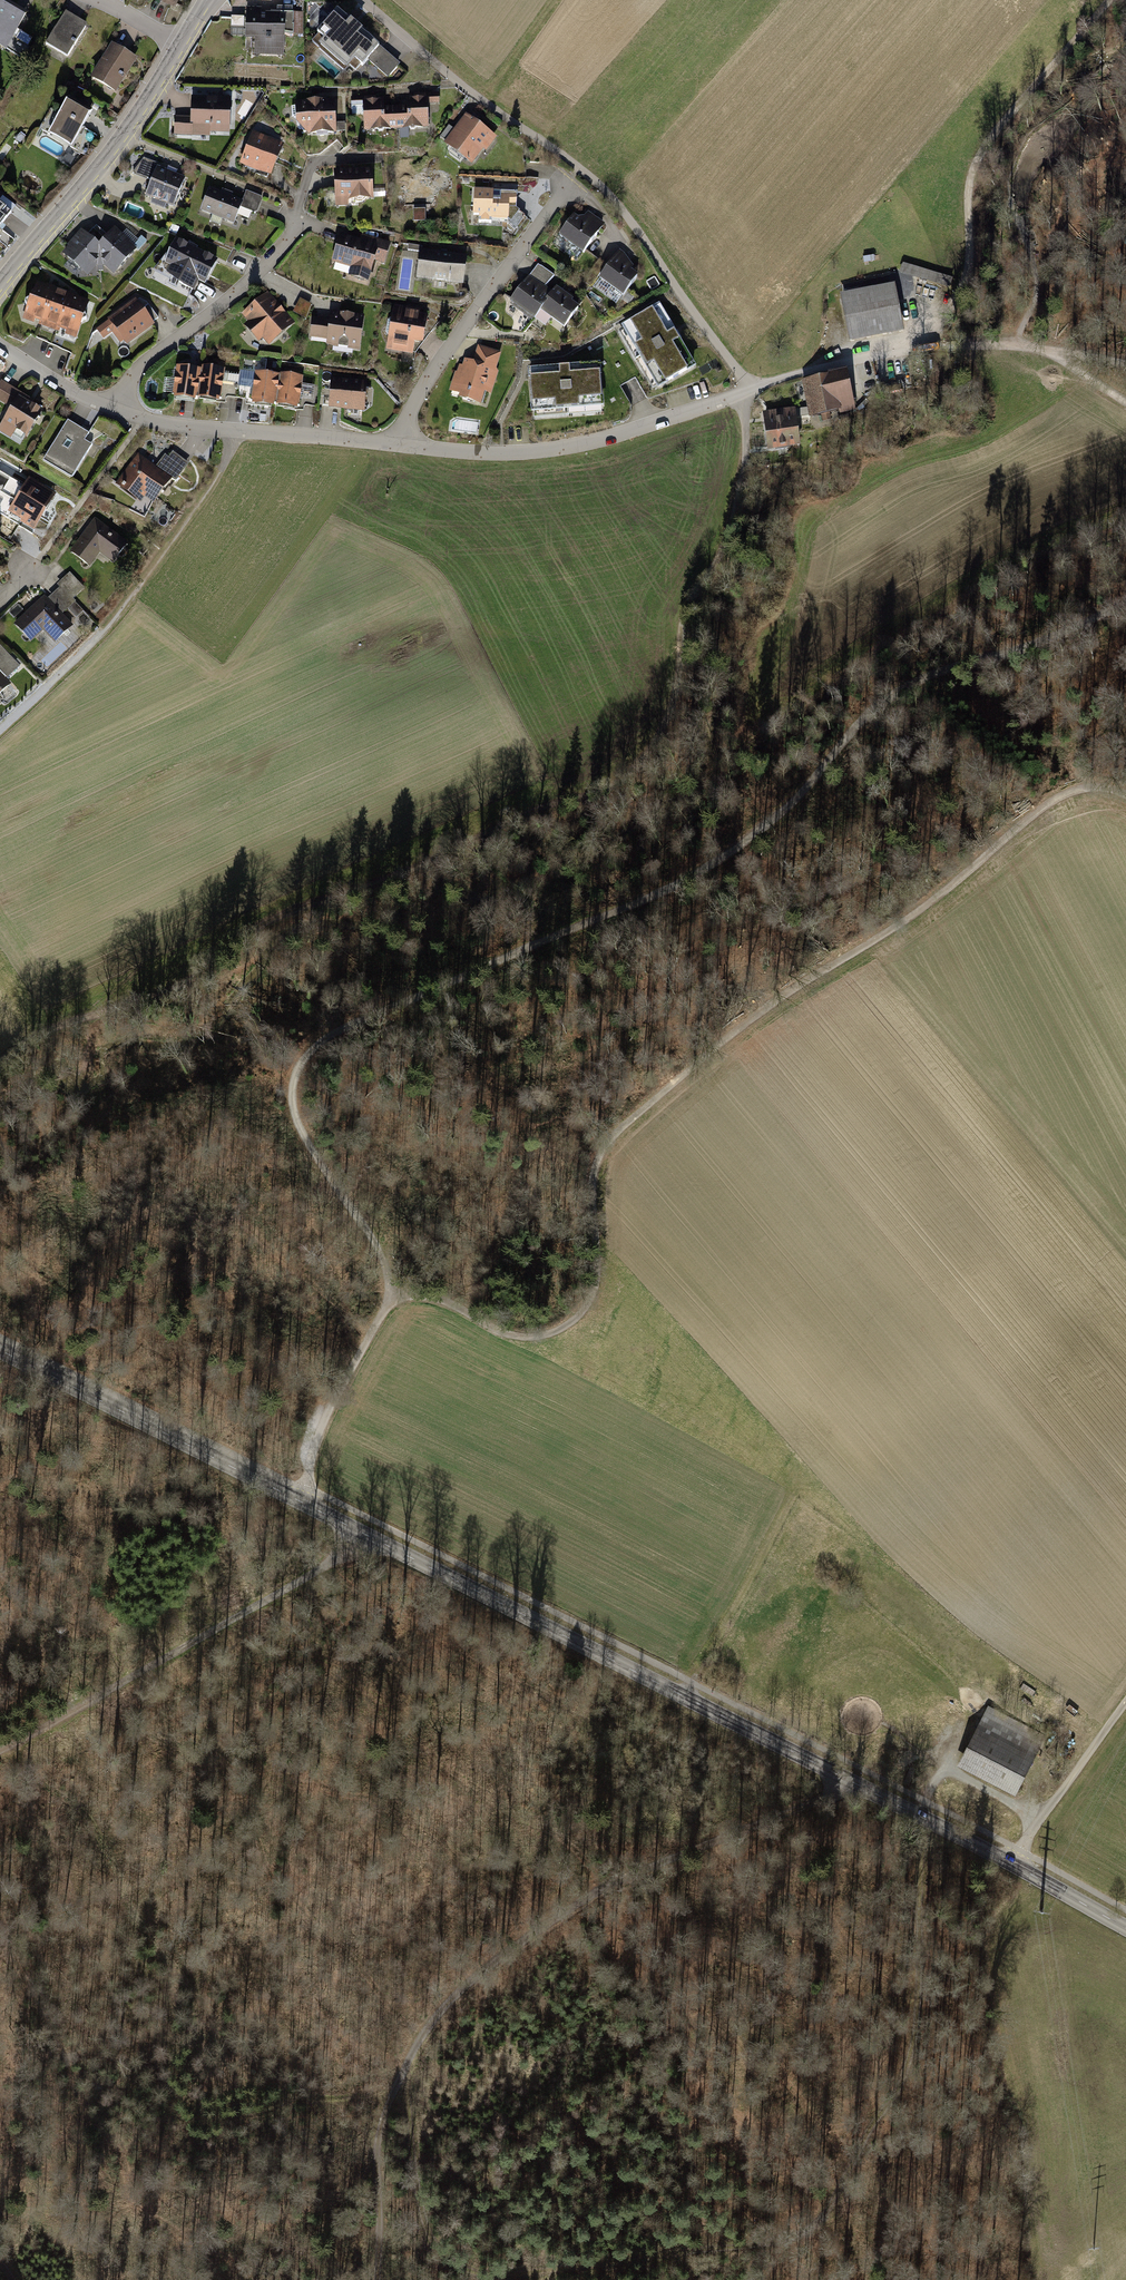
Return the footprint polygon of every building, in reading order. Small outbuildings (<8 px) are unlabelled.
[(0,15),(0,42),(12,50),(30,22),(6,6),(0,15)] [(246,10),(244,54),(283,56),(284,35),(302,36),(303,12),(246,10)] [(337,11),(311,40),(345,70),(350,65),(356,71),(378,47),(337,11)] [(71,18),(50,47),(73,64),(94,36),(71,18)] [(383,46),(370,60),(389,76),(402,62),(383,46)] [(115,47),(96,81),(123,97),(142,63),(115,47)] [(364,113),(365,130),(428,127),(427,103),(438,103),(437,95),(416,96),(416,99),(408,100),(409,108),(383,109),(382,100),(375,101),(374,97),(352,98),(353,114),(364,113)] [(297,104),(297,124),(309,133),(335,133),(334,103),(297,104)] [(71,104),(52,135),(77,151),(96,120),(71,104)] [(182,120),(182,139),(236,140),(237,108),(198,107),(197,120),(182,120)] [(465,117),(446,143),(476,163),(494,137),(465,117)] [(254,133),(243,161),(270,172),(281,144),(254,133)] [(329,194),(330,212),(380,210),(378,175),(343,176),(343,194),(329,194)] [(161,176),(152,201),(178,211),(187,185),(161,176)] [(480,192),(480,223),(486,223),(486,226),(515,226),(515,212),(521,212),(521,200),(506,200),(506,205),(501,204),(501,192),(480,192)] [(212,194),(205,215),(239,226),(246,205),(212,194)] [(0,241),(16,221),(0,209),(0,241)] [(574,217),(560,235),(583,252),(603,225),(588,214),(584,219),(577,220),(574,217)] [(88,267),(98,266),(96,248),(90,243),(100,231),(94,226),(84,237),(78,232),(59,254),(81,274),(88,267)] [(90,243),(96,248),(98,266),(109,265),(116,271),(135,250),(113,230),(106,237),(100,231),(90,243)] [(215,261),(177,240),(165,262),(171,265),(168,271),(178,280),(193,288),(197,280),(203,283),(215,261)] [(344,242),(337,265),(354,270),(352,277),(382,286),(393,250),(365,241),(363,247),(344,242)] [(616,251),(590,287),(613,303),(618,296),(621,298),(635,277),(629,273),(631,270),(621,255),(616,251)] [(473,260),(426,254),(423,280),(470,286),(473,260)] [(902,263),(899,272),(950,287),(952,278),(902,263)] [(549,293),(529,278),(510,302),(533,320),(540,311),(563,328),(576,309),(569,304),(572,301),(553,287),(549,293)] [(894,283),(840,295),(850,341),(905,329),(894,283)] [(25,318),(39,323),(51,290),(35,285),(31,297),(22,302),(25,318)] [(67,296),(51,290),(39,323),(56,329),(67,296)] [(267,295),(244,314),(251,322),(247,325),(259,339),(262,336),(269,343),(292,323),(267,295)] [(86,302),(67,296),(56,329),(75,336),(86,302)] [(134,300),(108,319),(127,344),(153,325),(134,300)] [(658,306),(620,328),(656,392),(694,370),(658,306)] [(394,308),(388,348),(411,352),(413,340),(422,341),(426,316),(418,315),(419,312),(394,308)] [(316,316),(314,336),(328,338),(328,344),(358,348),(363,315),(333,311),(332,318),(316,316)] [(462,363),(453,393),(486,403),(500,356),(479,350),(474,367),(462,363)] [(598,365),(528,371),(531,412),(601,407),(598,365)] [(182,370),(179,403),(225,406),(228,374),(182,370)] [(253,384),(255,371),(242,370),(240,383),(253,384)] [(801,380),(808,416),(855,407),(848,371),(801,380)] [(260,377),(257,409),(304,413),(306,381),(260,377)] [(365,384),(332,382),(330,408),(364,410),(365,384)] [(23,434),(40,408),(16,393),(0,419),(0,420),(23,434)] [(796,412),(763,417),(768,451),(801,446),(796,412)] [(86,431),(65,419),(43,454),(73,472),(91,443),(82,438),(86,431)] [(148,456),(122,489),(155,516),(181,482),(148,456)] [(15,500),(9,510),(23,518),(21,521),(34,529),(52,498),(34,488),(32,491),(10,478),(1,492),(15,500)] [(94,521),(73,550),(90,563),(99,550),(113,561),(125,545),(94,521)] [(44,597),(15,623),(31,640),(44,628),(55,640),(71,626),(44,597)] [(9,685),(0,675),(0,693),(9,685)] [(990,1709),(959,1769),(1017,1799),(1048,1738),(990,1709)]
